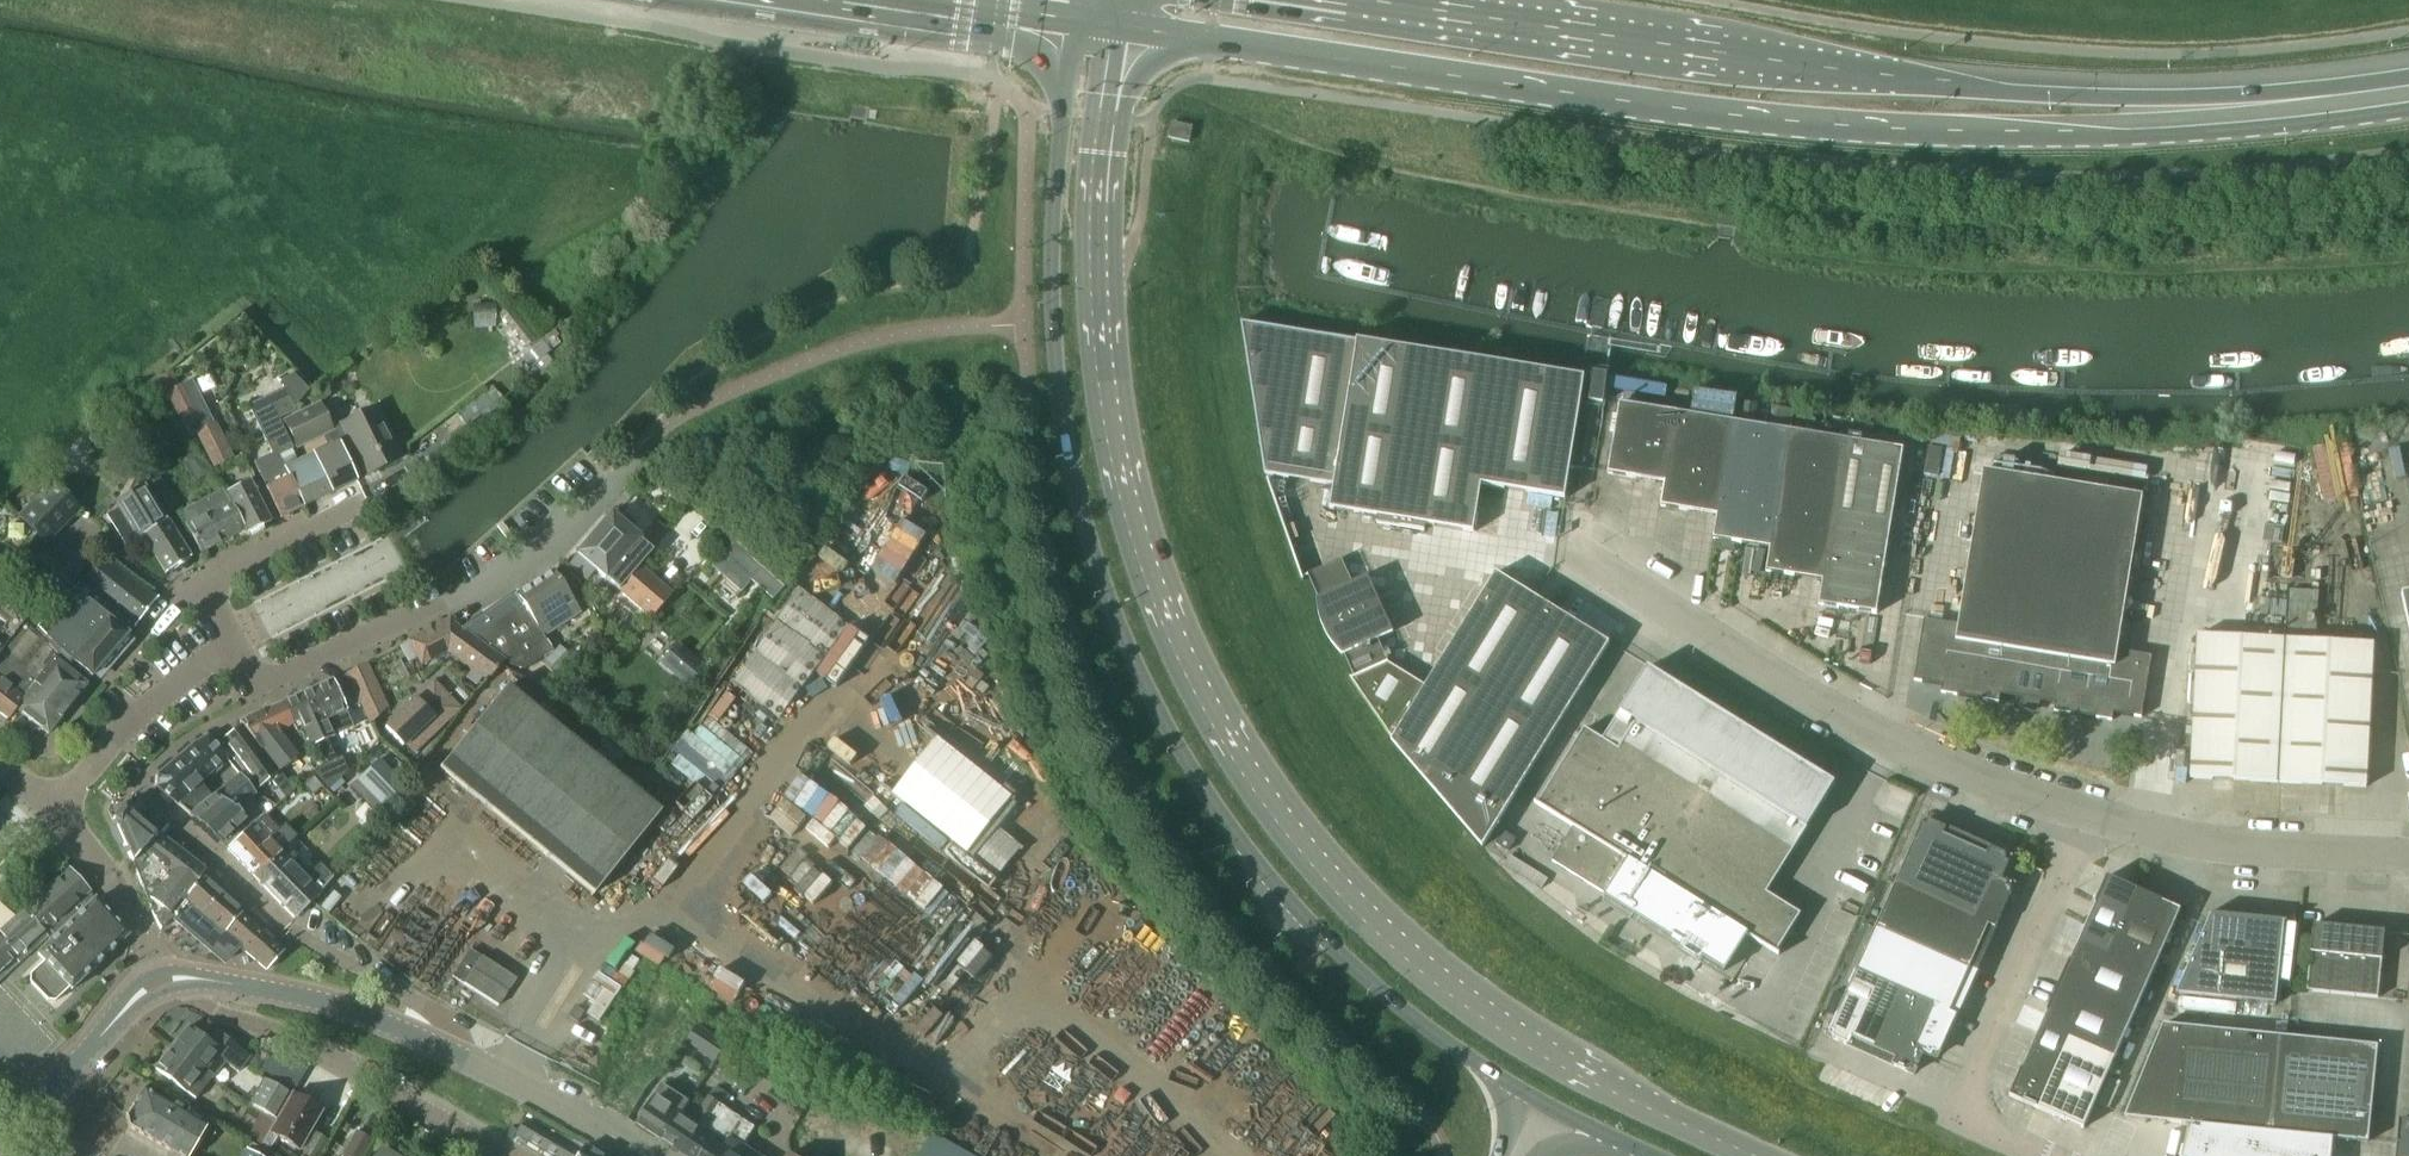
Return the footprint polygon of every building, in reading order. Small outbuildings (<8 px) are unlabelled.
[(837,44),(836,52),(865,56),(866,47),(837,44)] [(1172,122),(1169,138),(1190,142),(1193,127),(1172,122)] [(494,300),(472,302),(473,326),(495,325),(494,300)] [(514,307),(501,316),(528,350),(537,362),(550,351),(546,346),(558,336),(550,326),(537,336),(514,307)] [(1357,342),(1242,323),(1265,474),(1334,485),(1330,508),(1378,516),(1377,523),(1424,530),(1425,524),(1473,532),(1481,484),(1509,489),(1565,498),(1570,467),(1579,409),(1584,377),(1580,376),(1509,365),(1357,340),(1357,342)] [(1593,371),(1589,400),(1603,402),(1607,373),(1593,371)] [(194,380),(167,392),(187,435),(197,431),(213,466),(230,458),(214,423),(194,380)] [(474,434),(502,413),(483,386),(454,407),(474,434)] [(1666,483),(1677,412),(1620,403),(1608,473),(1665,483),(1666,483)] [(397,456),(369,406),(336,425),(364,475),(397,456)] [(330,434),(318,408),(284,424),(295,450),(330,434)] [(1579,409),(1570,467),(1581,470),(1590,412),(1579,409)] [(1665,483),(1661,506),(1717,515),(1718,515),(1734,421),(1732,421),(1694,415),(1677,412),(1666,483),(1665,483)] [(1717,515),(1713,539),(1770,548),(1771,548),(1790,431),(1768,427),(1754,425),(1734,421),(1718,515),(1717,515)] [(1847,440),(1790,431),(1771,548),(1770,548),(1766,571),(1823,581),(1824,581),(1847,440)] [(1824,581),(1823,581),(1819,604),(1877,614),(1904,449),(1847,440),(1824,581)] [(354,480),(335,443),(283,466),(303,507),(306,507),(354,480)] [(303,508),(276,452),(253,463),(279,519),(303,508)] [(2151,656),(2117,650),(2143,496),(1983,470),(1958,624),(1924,619),(1914,680),(1942,685),(1941,693),(1958,695),(1959,688),(1983,692),(1982,699),(1999,702),(2000,695),(2055,703),(2054,711),(2071,714),(2072,706),(2096,710),(2095,718),(2112,720),(2113,713),(2141,717),(2151,656)] [(175,505),(157,476),(144,484),(162,513),(175,505)] [(270,523),(246,477),(224,488),(248,534),(270,523)] [(46,545),(80,511),(52,484),(18,518),(46,545)] [(165,575),(190,559),(159,511),(153,514),(133,484),(123,503),(116,507),(137,541),(142,538),(165,575)] [(243,531),(221,491),(178,514),(200,554),(243,531)] [(602,578),(636,539),(609,515),(574,555),(576,556),(568,565),(586,580),(594,570),(602,578)] [(636,539),(602,578),(649,618),(670,594),(648,576),(661,561),(636,539)] [(734,545),(710,570),(722,581),(720,582),(741,600),(753,587),(769,601),(780,588),(788,596),(789,595),(734,545)] [(104,555),(80,584),(80,585),(133,629),(157,599),(104,555)] [(1308,574),(1355,677),(1355,678),(1388,663),(1372,627),(1380,623),(1366,592),(1358,595),(1341,560),(1308,574)] [(572,606),(551,573),(516,595),(540,635),(558,624),(554,617),(572,606)] [(1426,686),(1388,663),(1355,678),(1355,677),(1352,678),(1351,677),(1350,678),(1393,740),(1484,846),(1610,643),(1496,573),(1426,686)] [(133,629),(80,585),(80,584),(77,582),(44,621),(0,581),(0,602),(1,604),(23,625),(57,656),(57,655),(70,665),(72,662),(92,678),(128,636),(133,629)] [(460,631),(499,660),(510,668),(519,670),(549,653),(513,595),(460,631)] [(23,625),(1,604),(0,605),(0,621),(5,625),(0,632),(0,654),(23,625)] [(450,617),(406,640),(408,643),(414,656),(416,656),(431,648),(435,655),(446,650),(473,669),(486,679),(499,660),(460,631),(450,617)] [(53,661),(57,656),(23,625),(0,654),(0,714),(7,719),(14,709),(47,735),(85,686),(53,661)] [(2190,778),(2278,783),(2285,639),(2197,634),(2190,778)] [(2285,639),(2278,783),(2366,787),(2373,643),(2285,639)] [(676,643),(658,664),(686,688),(704,667),(676,643)] [(570,660),(557,647),(540,664),(552,677),(570,660)] [(367,663),(345,674),(346,675),(359,704),(369,724),(378,716),(391,708),(367,664),(367,663)] [(1552,781),(1537,804),(1573,827),(1552,861),(1672,936),(1682,943),(1678,949),(1679,950),(1689,957),(1690,956),(1693,952),(1723,971),(1747,935),(1776,953),(1801,914),(1767,893),(1835,784),(1648,667),(1603,740),(1584,728),(1552,781)] [(346,675),(338,679),(348,700),(351,707),(359,704),(346,675)] [(296,731),(308,747),(312,745),(322,766),(312,773),(327,790),(346,776),(332,758),(330,760),(323,743),(333,737),(325,719),(343,711),(339,702),(329,680),(279,703),(294,732),(296,731)] [(415,698),(384,728),(401,745),(402,744),(410,753),(456,709),(435,687),(428,695),(423,690),(415,698)] [(505,688),(439,769),(593,894),(659,813),(505,688)] [(278,770),(308,747),(296,731),(294,732),(279,703),(237,722),(240,725),(275,772),(278,770)] [(240,725),(218,741),(249,781),(256,789),(280,772),(278,770),(275,772),(240,725)] [(188,815),(210,796),(197,782),(224,759),(206,737),(186,750),(155,776),(155,786),(188,815)] [(377,761),(350,787),(379,816),(384,811),(401,786),(377,761)] [(210,796),(188,815),(220,842),(243,820),(237,814),(242,810),(238,806),(253,794),(237,774),(210,796)] [(313,776),(302,786),(310,796),(322,786),(313,776)] [(131,865),(154,836),(122,807),(111,820),(131,865)] [(260,816),(225,850),(254,879),(280,853),(296,838),(284,825),(278,831),(262,814),(260,816)] [(1924,818),(1894,885),(1938,904),(1965,844),(1943,835),(1946,828),(1924,818)] [(1508,851),(1515,839),(1503,832),(1496,844),(1508,851)] [(160,929),(174,913),(173,911),(198,877),(201,871),(159,837),(158,839),(154,836),(131,865),(148,906),(160,929)] [(1894,885),(1875,929),(1969,969),(1988,925),(1995,928),(2014,885),(2001,879),(2011,857),(1989,848),(1986,854),(1965,844),(1938,904),(1894,885)] [(280,853),(254,879),(267,893),(293,867),(280,853)] [(293,867),(267,893),(291,917),(331,877),(319,865),(310,874),(298,862),(293,867)] [(37,897),(23,910),(49,939),(52,943),(48,946),(49,947),(41,954),(47,961),(30,977),(30,984),(47,1001),(54,1002),(69,988),(71,990),(127,935),(67,871),(37,897)] [(2096,903),(2078,943),(2108,956),(2137,889),(2107,876),(2095,902),(2096,903)] [(174,913),(191,927),(219,895),(198,877),(173,911),(174,913)] [(0,885),(0,905),(11,894),(2,884),(0,885)] [(2108,956),(2151,975),(2181,909),(2162,901),(2137,889),(2108,956)] [(219,895),(191,927),(212,946),(223,933),(264,970),(281,951),(219,895)] [(0,930),(0,939),(21,963),(49,939),(23,910),(0,930)] [(2210,915),(2176,994),(2275,1004),(2284,922),(2286,922),(2286,921),(2208,913),(2207,914),(2210,915)] [(2313,924),(2306,990),(2377,997),(2384,931),(2313,924)] [(1875,929),(1855,972),(1899,991),(1934,1006),(1915,1049),(1924,1053),(1937,1059),(1956,1015),(1950,1012),(1969,969),(1875,929)] [(21,963),(0,939),(0,982),(21,963)] [(2070,960),(2058,986),(2132,1018),(2151,975),(2108,956),(2078,943),(2071,960),(2070,960)] [(1851,1039),(1873,1049),(1899,991),(1855,972),(1827,1036),(1849,1046),(1851,1039)] [(2039,1029),(2069,1043),(2112,1062),(2132,1018),(2058,986),(2047,1011),(2039,1029)] [(1914,1075),(1924,1053),(1915,1049),(1934,1006),(1899,991),(1873,1049),(1895,1059),(1892,1065),(1914,1075)] [(576,1006),(570,1017),(579,1023),(586,1012),(576,1006)] [(2377,1045),(2276,1035),(2217,1029),(2163,1023),(2124,1117),(2201,1123),(2201,1125),(2205,1126),(2205,1132),(2187,1130),(2181,1155),(2330,1155),(2332,1137),(2368,1141),(2377,1045)] [(169,1048),(210,1080),(224,1062),(237,1072),(249,1057),(207,1025),(198,1037),(186,1027),(169,1048)] [(2009,1095),(2040,1109),(2069,1043),(2039,1029),(2022,1069),(2021,1068),(2009,1095)] [(2083,1128),(2112,1062),(2069,1043),(2040,1109),(2065,1120),(2065,1119),(2083,1128)] [(193,1101),(210,1080),(169,1048),(153,1069),(193,1101)] [(291,1097),(263,1081),(248,1106),(262,1114),(276,1122),(291,1097)] [(776,1081),(768,1095),(799,1115),(808,1102),(776,1081)] [(637,1124),(636,1126),(659,1141),(678,1113),(681,1115),(690,1102),(663,1084),(654,1097),(637,1124)] [(142,1090),(125,1118),(127,1128),(176,1155),(189,1155),(204,1129),(142,1090)] [(276,1122),(273,1129),(263,1145),(269,1148),(274,1138),(297,1151),(320,1112),(292,1095),(291,1097),(276,1122)] [(693,1140),(704,1148),(699,1155),(754,1155),(741,1148),(761,1118),(731,1097),(723,1108),(719,1106),(708,1122),(706,1121),(693,1140)] [(659,1141),(682,1155),(699,1155),(704,1148),(693,1140),(706,1121),(708,1122),(719,1106),(708,1099),(697,1115),(702,1118),(697,1125),(681,1115),(678,1113),(659,1141)] [(276,1122),(262,1114),(259,1121),(273,1129),(276,1122)] [(527,1119),(517,1137),(550,1155),(579,1155),(582,1150),(527,1119)] [(2398,1120),(2396,1143),(2398,1143),(2398,1141),(2408,1152),(2408,1121),(2398,1120)] [(341,1155),(362,1155),(370,1141),(355,1132),(341,1155)] [(302,1154),(305,1155),(320,1155),(328,1140),(312,1133),(302,1154)] [(250,1145),(243,1155),(258,1155),(261,1151),(250,1145)] [(581,1155),(602,1155),(586,1147),(581,1155)]
